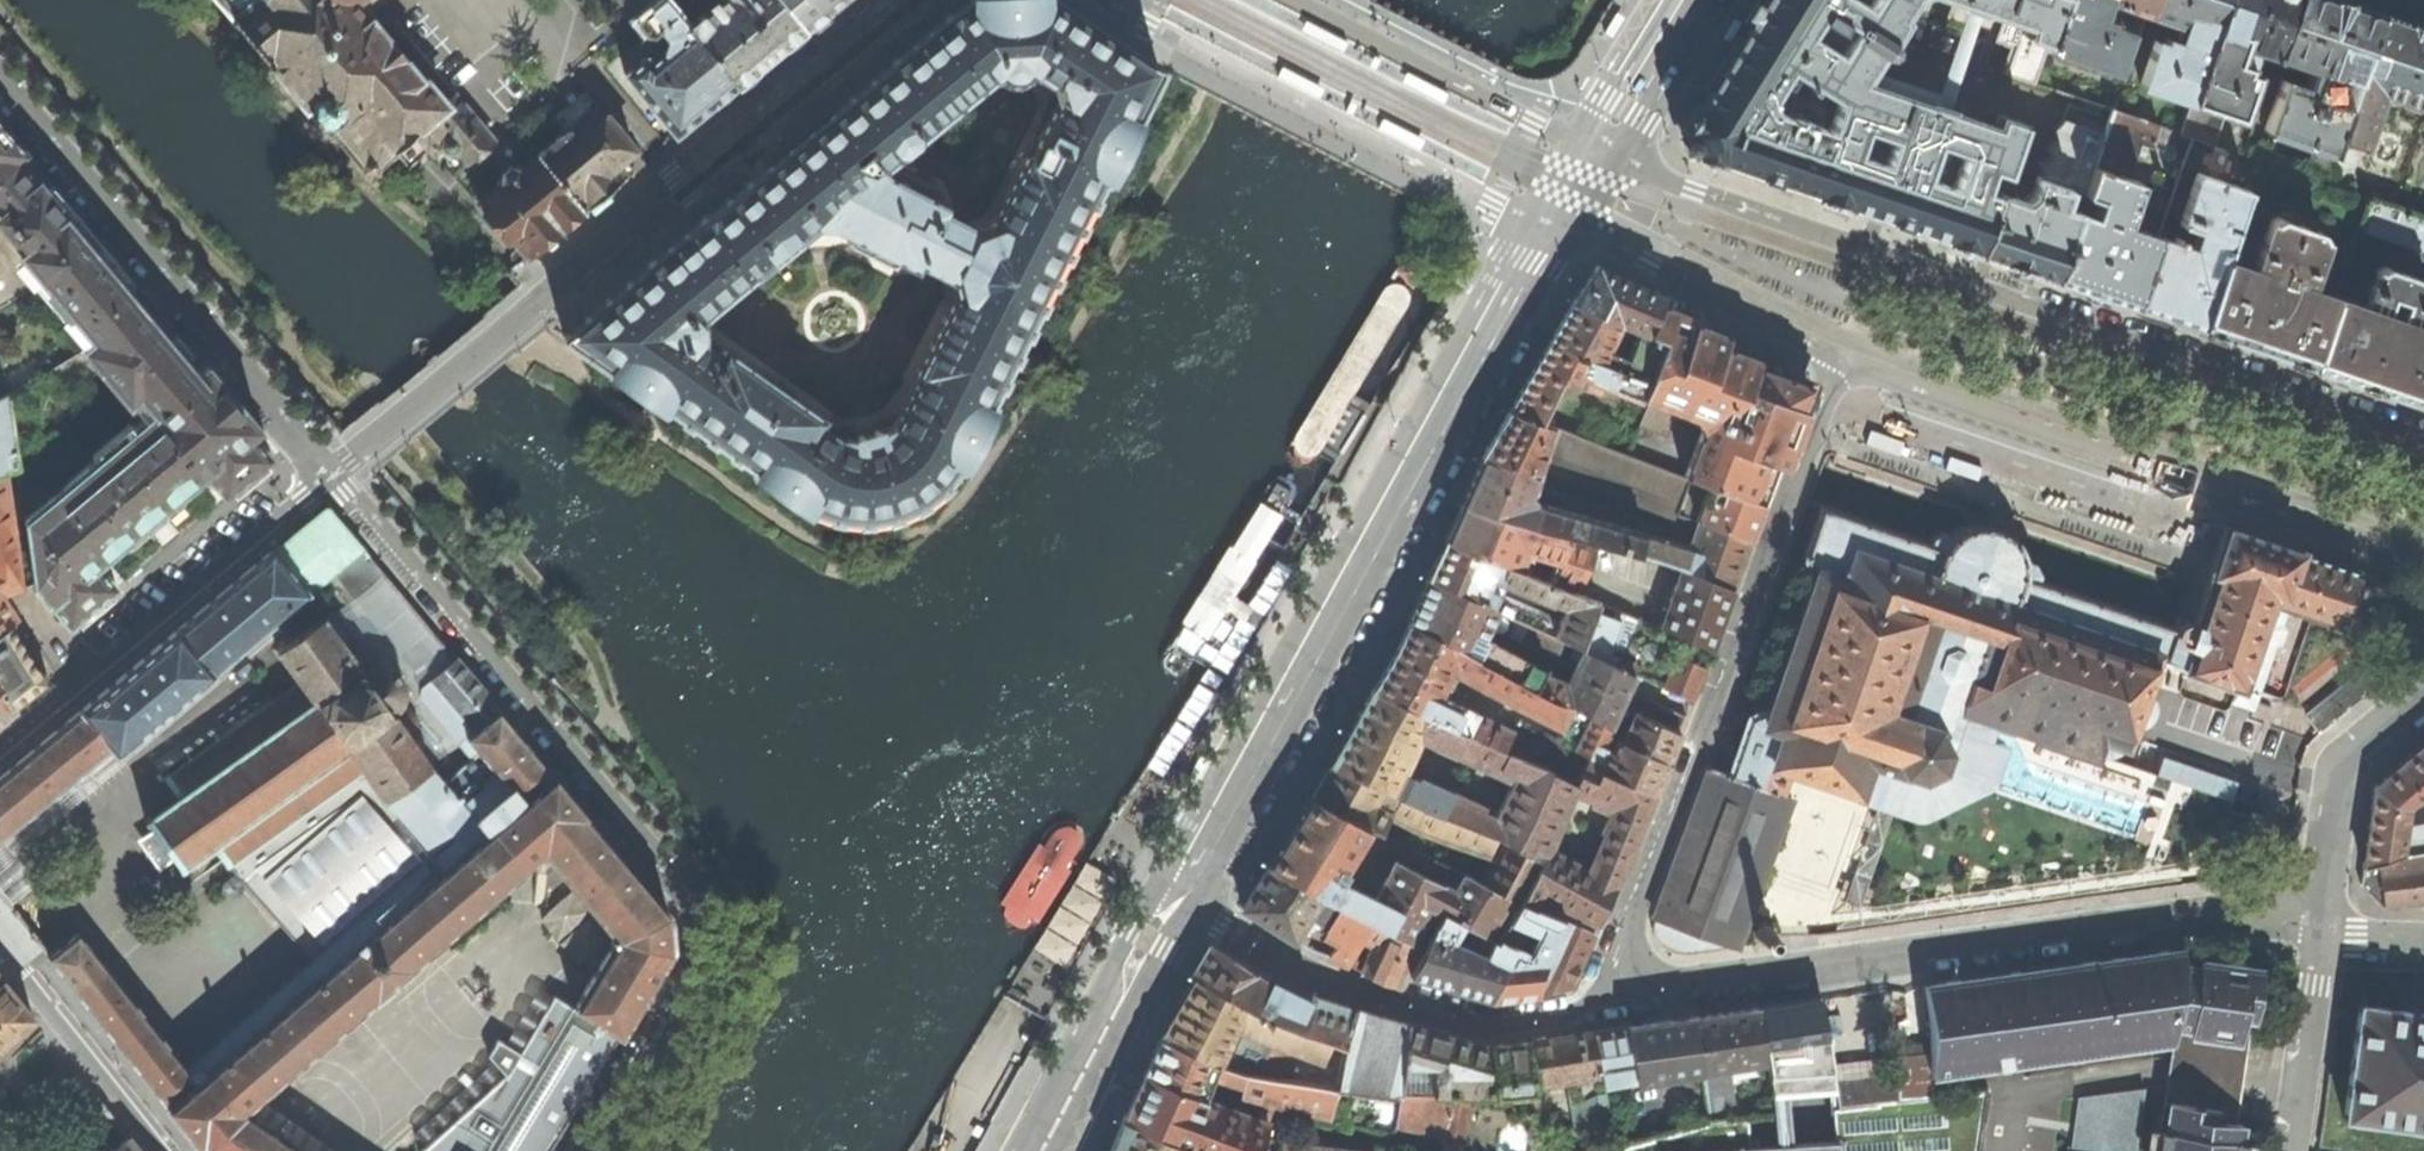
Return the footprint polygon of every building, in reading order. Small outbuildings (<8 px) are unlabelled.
[(249,0),(217,0),(231,15),(249,0)] [(231,15),(229,16),(304,106),(308,103),(311,113),(315,117),(320,121),(328,121),(371,172),(393,149),(406,165),(406,168),(409,168),(408,165),(417,158),(427,149),(431,153),(441,144),(443,150),(445,152),(448,155),(453,157),(457,156),(461,154),(467,161),(491,141),(454,96),(445,103),(358,0),(249,0),(231,15)] [(706,214),(647,263),(649,265),(638,274),(564,335),(610,368),(608,369),(659,405),(661,403),(754,469),(753,471),(805,506),(806,505),(821,512),(834,515),(846,518),(859,518),(872,518),(887,515),(901,511),(915,504),(928,496),(937,489),(947,478),(954,469),(959,460),(961,461),(989,405),(988,405),(1104,174),(1106,175),(1134,120),(1133,119),(1159,67),(1130,48),(1069,9),(1055,0),(968,0),(951,13),(950,12),(943,18),(891,61),(893,62),(873,79),(806,134),(719,206),(707,216),(706,214)] [(734,86),(685,26),(664,0),(661,0),(634,23),(645,35),(653,36),(660,29),(668,39),(664,50),(649,62),(645,57),(624,74),(674,135),(704,111),(734,86)] [(803,29),(780,0),(717,0),(685,26),(734,86),(769,57),(803,29)] [(803,29),(838,0),(780,0),(803,29)] [(1683,132),(1684,135),(1682,136),(1687,150),(1689,150),(1690,152),(1690,154),(1719,164),(1720,162),(1813,194),(1813,196),(1832,203),(1849,209),(1850,207),(1944,239),(1943,241),(1977,252),(1998,191),(2021,121),(1997,113),(1993,124),(1949,109),(1949,107),(1927,100),(1927,102),(1876,85),(1890,63),(1877,55),(1879,52),(1882,53),(1885,54),(1888,53),(1889,54),(1893,47),(1892,46),(1891,43),(1890,41),(1904,19),(1901,18),(1911,0),(1762,0),(1681,131),(1683,132)] [(1960,2),(1959,4),(1981,11),(1981,9),(2002,17),(2027,25),(2024,35),(2046,43),(2048,43),(2063,0),(1953,0),(1960,2)] [(2048,43),(2112,67),(2123,35),(2120,33),(2122,27),(2117,26),(2113,17),(2097,12),(2102,0),(2063,0),(2048,43)] [(2147,14),(2147,12),(2152,0),(2104,0),(2147,14)] [(2147,12),(2183,24),(2177,43),(2165,39),(2164,44),(2154,41),(2139,84),(2189,101),(2224,0),(2152,0),(2147,12)] [(2189,101),(2179,132),(2211,143),(2222,113),(2238,118),(2238,116),(2253,121),(2269,76),(2254,71),(2261,51),(2276,56),(2295,0),(2224,0),(2189,101)] [(2276,56),(2312,69),(2305,88),(2280,79),(2262,132),(2330,155),(2335,141),(2379,12),(2344,0),(2295,0),(2276,56)] [(1629,15),(1620,10),(1610,27),(1607,31),(1616,37),(1629,15)] [(2379,12),(2335,141),(2360,150),(2376,104),(2375,100),(2365,96),(2368,87),(2423,108),(2423,27),(2415,24),(2379,12)] [(1725,38),(1734,43),(1744,26),(1747,22),(1742,19),(1739,17),(1725,38)] [(2000,70),(2032,82),(2046,43),(2024,35),(2027,25),(2002,17),(1994,39),(2010,45),(2000,70)] [(537,154),(583,211),(623,178),(642,162),(585,93),(553,118),(564,131),(537,154)] [(2019,267),(2053,278),(2077,209),(2063,203),(2069,187),(2082,192),(2111,109),(2090,102),(2088,108),(2070,103),(2044,177),(2036,174),(2029,192),(2020,199),(1998,191),(1977,252),(2019,267)] [(2096,293),(2133,306),(2157,236),(2124,225),(2138,182),(2123,176),(2136,137),(2140,140),(2150,144),(2152,138),(2159,141),(2164,127),(2111,109),(2082,192),(2082,193),(2097,198),(2092,214),(2077,209),(2053,278),(2096,293)] [(1,176),(22,160),(1,135),(0,134),(0,175),(1,176)] [(2205,170),(2222,175),(2231,150),(2214,144),(2210,155),(2202,152),(2198,163),(2206,166),(2205,170)] [(527,258),(583,211),(537,154),(516,171),(513,168),(508,167),(500,174),(499,180),(494,184),(496,188),(476,204),(493,224),(506,235),(508,234),(527,258)] [(205,474),(224,496),(270,457),(217,393),(107,262),(64,211),(22,160),(1,176),(0,175),(0,209),(0,210),(0,225),(40,282),(92,344),(82,351),(142,420),(154,410),(205,474)] [(2170,318),(2198,328),(2222,260),(2246,189),(2195,172),(2177,224),(2196,230),(2192,241),(2159,230),(2157,236),(2133,306),(2170,318)] [(2368,197),(2358,226),(2423,248),(2423,216),(2368,197)] [(2268,220),(2251,270),(2222,260),(2198,328),(2253,347),(2310,366),(2334,298),(2303,288),(2319,236),(2316,229),(2277,216),(2268,220)] [(40,282),(0,225),(0,306),(40,282)] [(1401,270),(1289,452),(1292,458),(1299,465),(1307,468),(1316,465),(1429,278),(1421,267),(1410,264),(1401,270)] [(1630,279),(1598,265),(1585,284),(1561,323),(1549,342),(1647,381),(1661,340),(1645,334),(1661,298),(1663,293),(1630,279)] [(2334,298),(2310,366),(2362,384),(2420,404),(2423,392),(2423,339),(2418,327),(2413,325),(2423,294),(2423,281),(2423,279),(2382,265),(2375,269),(2361,309),(2334,298)] [(1647,381),(1641,397),(1646,398),(1636,426),(1667,438),(1676,411),(1694,418),(1698,433),(1683,475),(1689,478),(1709,484),(1697,520),(1749,541),(1808,385),(1744,360),(1744,358),(1733,354),(1723,349),(1724,342),(1708,335),(1710,330),(1698,325),(1699,321),(1676,313),(1679,305),(1661,298),(1645,334),(1661,340),(1647,381)] [(1549,342),(1511,406),(1540,417),(1558,378),(1585,387),(1589,375),(1641,397),(1647,381),(1549,342)] [(0,398),(0,473),(7,470),(12,468),(17,466),(8,393),(5,396),(0,398)] [(157,514),(205,474),(154,410),(142,420),(24,516),(33,583),(68,626),(116,586),(97,563),(105,556),(157,514)] [(1494,434),(1480,458),(1528,472),(1530,470),(1537,473),(1542,457),(1552,427),(1508,411),(1504,419),(1494,434)] [(1683,475),(1552,427),(1542,457),(1678,509),(1689,478),(1683,475)] [(1597,544),(1637,554),(1643,533),(1536,502),(1532,494),(1536,477),(1530,475),(1528,472),(1480,458),(1472,478),(1460,505),(1597,544)] [(7,470),(0,473),(0,594),(10,591),(22,586),(7,470)] [(1298,485),(1292,480),(1283,477),(1277,479),(1162,661),(1166,670),(1171,675),(1180,679),(1187,675),(1302,490),(1298,485)] [(1578,593),(1597,544),(1460,505),(1455,518),(1447,536),(1519,569),(1527,549),(1560,559),(1552,582),(1578,593)] [(1695,950),(1739,943),(1792,798),(1778,792),(1786,770),(1842,789),(1842,788),(1911,812),(1918,814),(1926,812),(1989,781),(2001,745),(1986,740),(1993,720),(2094,755),(2094,753),(2099,754),(2105,755),(2111,753),(2118,750),(2123,745),(2125,746),(2132,723),(2138,724),(2144,722),(2149,717),(2152,710),(2151,703),(2148,698),(2142,693),(2154,660),(2163,663),(2175,629),(2036,581),(2038,575),(2033,564),(2024,561),(2021,550),(2014,541),(2003,532),(1993,529),(1984,526),(1973,527),(1964,529),(1953,537),(1944,534),(1934,538),(1931,545),(1821,507),(1804,558),(1809,570),(1817,573),(1768,713),(1762,711),(1750,716),(1730,774),(1710,767),(1666,887),(1669,889),(1658,920),(1656,928),(1659,937),(1664,943),(1676,948),(1685,950),(1695,950)] [(82,707),(0,776),(0,840),(108,749),(112,746),(117,754),(336,572),(363,549),(332,510),(327,508),(323,509),(274,550),(273,549),(82,707)] [(1643,533),(1637,554),(1679,567),(1732,590),(1745,552),(1749,541),(1697,520),(1689,547),(1643,533)] [(2179,616),(2175,629),(2163,663),(2165,664),(2162,673),(2172,677),(2175,667),(2185,670),(2183,675),(2236,693),(2233,703),(2252,710),(2275,645),(2281,643),(2285,630),(2282,625),(2287,608),(2340,626),(2347,607),(2360,612),(2373,576),(2225,526),(2193,621),(2179,616)] [(1438,557),(1428,578),(1496,609),(1516,618),(1543,630),(1549,617),(1485,587),(1489,578),(1553,604),(1553,602),(1565,607),(1555,635),(1565,641),(1580,648),(1597,601),(1578,593),(1552,582),(1519,569),(1447,536),(1438,557)] [(336,572),(342,579),(369,555),(363,549),(336,572)] [(428,682),(432,678),(455,659),(369,555),(342,579),(428,682)] [(1732,590),(1679,567),(1657,624),(1713,648),(1726,607),(1732,590)] [(1476,658),(1534,688),(1544,671),(1483,640),(1496,609),(1428,578),(1419,598),(1408,623),(1476,658)] [(13,623),(4,608),(0,601),(0,633),(13,623)] [(1648,622),(1597,601),(1580,648),(1691,702),(1697,686),(1704,667),(1628,635),(1633,623),(1646,627),(1648,622)] [(145,819),(181,869),(186,865),(183,862),(209,844),(209,845),(211,844),(227,866),(229,865),(228,864),(231,862),(231,861),(251,848),(254,846),(253,845),(278,827),(279,828),(281,827),(280,826),(306,808),(306,809),(308,807),(308,806),(332,788),(334,789),(335,788),(335,787),(359,769),(361,770),(363,768),(386,799),(430,768),(410,738),(414,734),(417,730),(418,726),(418,722),(417,717),(414,712),(410,708),(406,705),(403,704),(405,701),(406,696),(406,690),(406,684),(404,679),(402,675),(398,671),(395,668),(391,666),(387,664),(381,663),(377,663),(373,663),(373,659),(372,655),(371,652),(369,648),(364,644),(359,642),(355,642),(351,642),(345,643),(323,615),(315,620),(316,622),(284,646),(283,644),(278,648),(300,680),(297,682),(298,684),(273,701),(272,700),(271,701),(272,703),(247,721),(246,719),(244,720),(245,722),(219,740),(218,739),(217,740),(218,741),(192,760),(191,758),(190,759),(191,761),(169,775),(168,773),(163,777),(178,798),(177,799),(178,800),(152,818),(150,815),(145,819)] [(1516,618),(1508,634),(1557,658),(1565,641),(1555,635),(1543,630),(1516,618)] [(48,682),(29,650),(13,623),(0,633),(0,681),(17,708),(35,692),(48,682)] [(1608,729),(1534,688),(1476,658),(1408,623),(1392,657),(1372,690),(1427,718),(1427,719),(1500,752),(1576,785),(1581,775),(1582,771),(1589,757),(1591,755),(1599,759),(1608,735),(1606,734),(1608,729)] [(1544,671),(1534,688),(1608,729),(1632,678),(1582,653),(1568,683),(1544,671)] [(2379,656),(2324,701),(2338,719),(2393,673),(2379,656)] [(475,729),(498,709),(475,681),(455,659),(432,678),(475,729)] [(498,709),(475,729),(432,678),(428,682),(423,687),(422,697),(474,756),(443,782),(430,768),(386,799),(431,852),(311,959),(185,1068),(78,932),(51,954),(76,986),(73,988),(167,1106),(167,1107),(200,1148),(205,1150),(305,1150),(285,1137),(289,1130),(281,1125),(277,1131),(246,1110),(261,1097),(532,862),(536,867),(548,869),(553,864),(615,938),(574,1007),(619,1035),(621,1034),(670,952),(671,948),(671,947),(669,916),(666,911),(587,815),(586,813),(554,774),(552,775),(498,709)] [(10,714),(17,708),(0,681),(0,722),(10,714)] [(1404,769),(1419,736),(1427,719),(1427,718),(1372,690),(1354,724),(1331,764),(1394,793),(1404,769)] [(1686,716),(1650,699),(1643,715),(1680,733),(1683,725),(1686,716)] [(2324,701),(2306,716),(2320,733),(2338,719),(2324,701)] [(1674,750),(1680,733),(1643,715),(1637,712),(1622,743),(1617,742),(1617,740),(1611,736),(1600,767),(1595,765),(1597,760),(1589,757),(1582,771),(1584,772),(1583,774),(1601,783),(1605,771),(1657,794),(1662,779),(1674,750)] [(1496,837),(1504,841),(1539,861),(1537,865),(1540,866),(1607,904),(1643,823),(1657,794),(1605,771),(1601,783),(1583,774),(1583,776),(1581,775),(1576,785),(1500,752),(1427,719),(1419,736),(1513,780),(1495,817),(1482,812),(1484,807),(1454,793),(1443,815),(1496,837)] [(2403,857),(2405,822),(2408,807),(2423,795),(2423,747),(2414,755),(2375,787),(2370,822),(2364,865),(2403,857)] [(108,749),(0,840),(0,890),(12,905),(39,882),(16,853),(121,764),(108,749)] [(1211,758),(1203,753),(1192,770),(1190,775),(1195,777),(1198,780),(1211,758)] [(2233,798),(2239,781),(2165,755),(2159,773),(2233,798)] [(1321,781),(1311,797),(1369,827),(1377,830),(1379,828),(1464,871),(1464,873),(1481,883),(1482,881),(1518,901),(1519,899),(1537,865),(1539,861),(1504,841),(1488,871),(1415,836),(1412,837),(1382,822),(1389,810),(1415,823),(1415,825),(1490,853),(1496,837),(1443,815),(1394,793),(1331,764),(1321,781)] [(1443,815),(1454,793),(1404,769),(1394,793),(1443,815)] [(2408,807),(2405,822),(2423,820),(2423,795),(2408,807)] [(1290,831),(1269,865),(1320,896),(1370,922),(1421,947),(1426,939),(1415,933),(1431,906),(1441,912),(1443,910),(1462,920),(1488,935),(1507,898),(1481,883),(1464,873),(1454,890),(1395,859),(1375,898),(1341,881),(1342,879),(1333,873),(1342,859),(1347,861),(1369,827),(1311,797),(1290,831)] [(1054,823),(1046,831),(1008,891),(1005,902),(1007,913),(1015,921),(1026,925),(1037,922),(1045,914),(1083,854),(1086,843),(1084,832),(1076,824),(1065,820),(1054,823)] [(2403,857),(2423,853),(2423,820),(2405,822),(2403,857)] [(2403,857),(2364,865),(2361,883),(2384,908),(2412,904),(2423,903),(2423,853),(2403,857)] [(1256,886),(1244,906),(1246,910),(1292,939),(1304,945),(1308,937),(1297,930),(1308,913),(1327,925),(1325,930),(1341,938),(1328,955),(1338,960),(1348,964),(1361,939),(1370,922),(1320,896),(1269,865),(1256,886)] [(1603,913),(1606,905),(1539,869),(1522,901),(1534,906),(1540,891),(1599,923),(1603,913)] [(1835,907),(1848,905),(1845,885),(1832,886),(1835,907)] [(1515,995),(1537,992),(1540,973),(1563,921),(1520,902),(1510,920),(1537,932),(1528,951),(1515,945),(1514,947),(1489,997),(1491,998),(1515,995)] [(1429,979),(1450,985),(1470,946),(1455,939),(1462,920),(1443,910),(1441,912),(1426,939),(1421,947),(1409,973),(1429,979)] [(1582,960),(1594,934),(1564,919),(1563,921),(1540,973),(1537,992),(1570,986),(1582,960)] [(1403,988),(1409,973),(1421,947),(1370,922),(1361,939),(1373,946),(1361,970),(1379,978),(1403,988)] [(1469,991),(1489,997),(1514,947),(1497,938),(1495,940),(1492,939),(1484,952),(1470,946),(1450,985),(1469,991)] [(1956,979),(1924,984),(1930,1074),(2172,1041),(2174,1026),(2190,1027),(2189,1034),(2239,1041),(2242,1017),(2250,1018),(2254,1019),(2257,996),(2261,968),(2199,959),(2198,965),(2185,963),(2182,947),(1956,979)] [(1207,963),(1197,979),(1251,1011),(1303,1031),(1314,996),(1265,972),(1216,948),(1207,963)] [(1,979),(0,980),(0,1046),(1,1046),(33,1017),(9,989),(1,979)] [(1181,1006),(1161,1040),(1219,1065),(1236,1028),(1324,1059),(1330,1042),(1303,1031),(1251,1011),(1197,979),(1181,1006)] [(539,987),(505,1043),(520,1052),(554,996),(539,987)] [(1756,1004),(1757,1008),(1765,1061),(1771,1090),(1833,1088),(1830,1066),(1826,1037),(1820,994),(1785,999),(1756,1004)] [(1333,1002),(1314,996),(1303,1031),(1330,1042),(1345,1046),(1356,1009),(1333,1002)] [(2360,1005),(2345,1119),(2423,1130),(2423,1014),(2360,1005)] [(1717,1013),(1694,1017),(1702,1070),(1700,1070),(1707,1116),(1724,1114),(1723,1110),(1731,1109),(1725,1067),(1765,1061),(1757,1008),(1717,1013)] [(1356,1009),(1345,1046),(1338,1085),(1400,1093),(1401,1092),(1407,1024),(1379,1016),(1356,1009)] [(1692,1015),(1625,1024),(1635,1078),(1669,1073),(1669,1075),(1700,1070),(1692,1015)] [(2247,1042),(2250,1018),(2242,1017),(2239,1041),(2247,1042)] [(1445,1036),(1407,1024),(1401,1092),(1475,1094),(1494,1091),(1493,1083),(1491,1047),(1486,1047),(1445,1036)] [(1593,1031),(1603,1085),(1635,1078),(1625,1024),(1609,1028),(1593,1031)] [(2172,1041),(2162,1100),(2169,1101),(2229,1109),(2228,1111),(2227,1111),(2226,1121),(2235,1122),(2247,1042),(2239,1041),(2189,1034),(2190,1027),(2174,1026),(2172,1041)] [(1561,1036),(1529,1042),(1532,1085),(1567,1079),(1576,1130),(1587,1128),(1587,1129),(1596,1128),(1596,1126),(1609,1124),(1603,1085),(1593,1031),(1561,1036)] [(1161,1040),(1144,1074),(1206,1100),(1213,1080),(1219,1065),(1161,1040)] [(1338,1085),(1345,1046),(1330,1042),(1324,1059),(1321,1072),(1299,1068),(1298,1079),(1337,1088),(1338,1085)] [(1508,1045),(1491,1047),(1493,1083),(1509,1083),(1509,1093),(1531,1092),(1527,1043),(1508,1045)] [(1929,1097),(1927,1048),(1922,1049),(1896,1053),(1896,1060),(1898,1100),(1929,1097)] [(1834,1104),(1898,1100),(1896,1060),(1886,1061),(1858,1064),(1830,1066),(1833,1088),(1834,1104)] [(412,1132),(425,1147),(505,1075),(494,1061),(412,1132)] [(1245,1073),(1219,1065),(1213,1080),(1242,1088),(1245,1073)] [(1241,1095),(1331,1116),(1336,1090),(1245,1073),(1242,1088),(1241,1095)] [(1144,1074),(1140,1083),(1123,1119),(1193,1150),(1260,1150),(1268,1123),(1206,1100),(1144,1074)] [(2068,1150),(2135,1150),(2143,1088),(2075,1098),(2068,1150)] [(1838,1150),(1974,1150),(1984,1092),(1929,1097),(1898,1100),(1834,1104),(1838,1145),(1838,1150)] [(261,1097),(246,1110),(277,1131),(281,1125),(289,1130),(285,1137),(305,1150),(338,1150),(261,1097)] [(1398,1126),(1444,1137),(1449,1099),(1402,1097),(1398,1126)] [(1468,1099),(1449,1099),(1444,1137),(1443,1150),(1461,1150),(1468,1099)] [(2154,1150),(2161,1150),(2169,1101),(2162,1100),(2154,1150)] [(2241,1123),(2235,1122),(2226,1121),(2227,1111),(2228,1111),(2229,1109),(2169,1101),(2161,1150),(2237,1150),(2241,1123)] [(1748,1111),(1724,1114),(1707,1116),(1702,1117),(1595,1150),(1752,1150),(1748,1111)] [(1123,1119),(1111,1150),(1193,1150),(1123,1119)] [(127,1137),(109,1150),(138,1150),(127,1137)] [(1282,1142),(1281,1150),(1360,1150),(1282,1142)] [(102,1143),(94,1150),(95,1150),(109,1150),(102,1143)]
